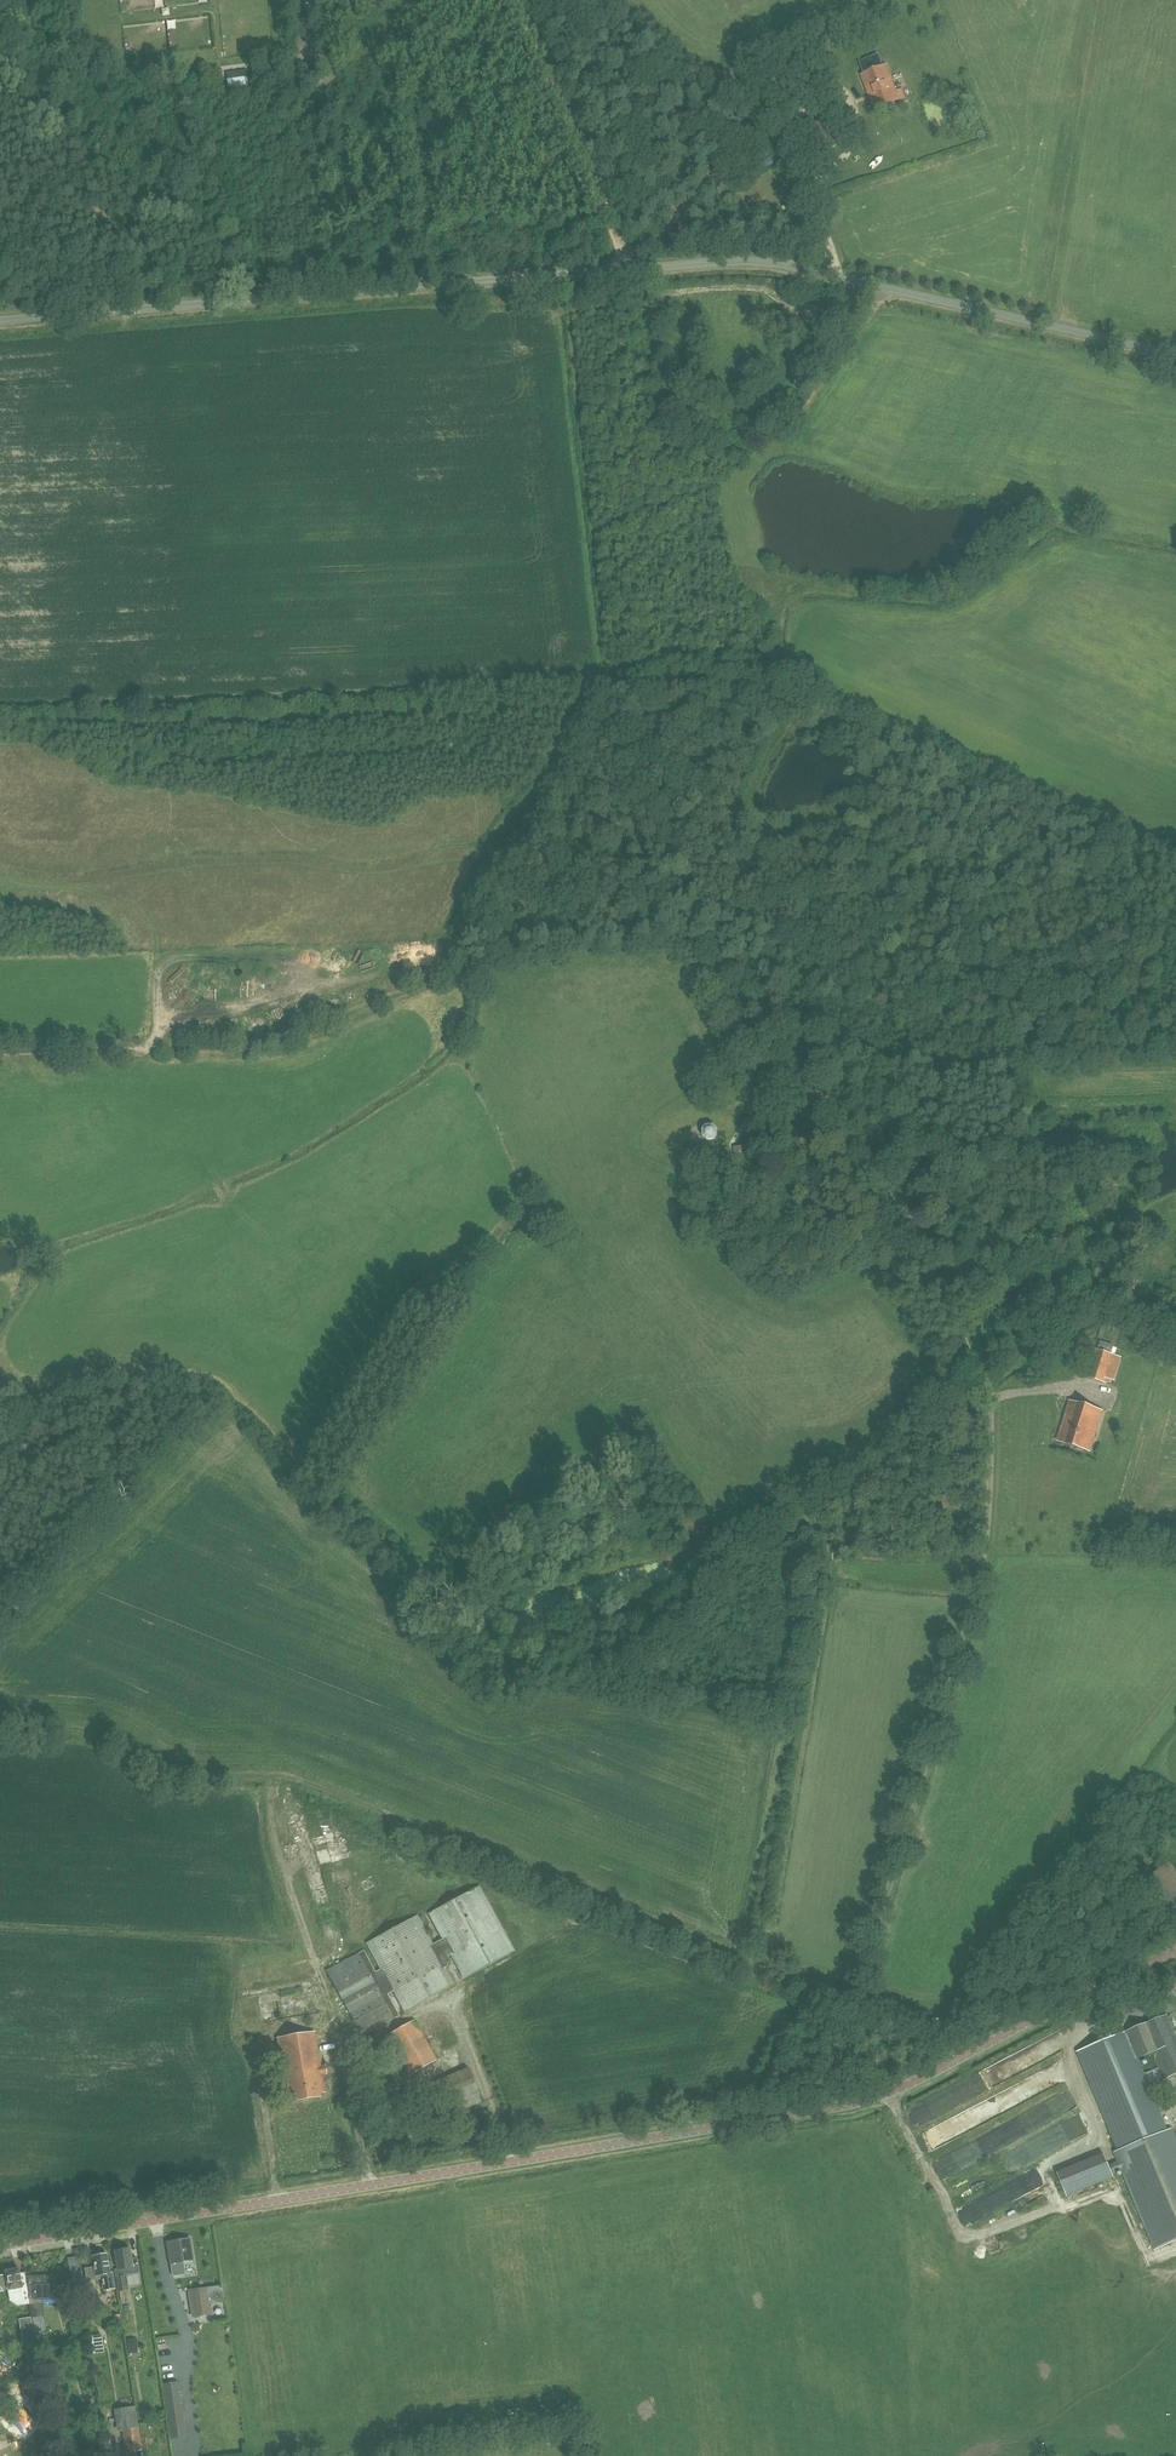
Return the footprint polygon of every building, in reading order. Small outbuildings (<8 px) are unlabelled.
[(171,21),(175,51),(187,49),(187,46),(202,43),(201,35),(211,34),(208,15),(171,21)] [(899,100),(899,99),(903,96),(900,87),(895,89),(886,65),(861,75),(874,109),(899,100)] [(257,77),(256,77),(250,78),(251,89),(258,88),(257,77)] [(248,90),(246,78),(227,81),(229,93),(248,90)] [(797,89),(790,94),(795,100),(802,95),(797,89)] [(755,164),(759,170),(773,162),(765,148),(755,154),(760,162),(755,164)] [(707,1125),(703,1129),(703,1136),(707,1140),(714,1139),(717,1136),(717,1128),(713,1125),(707,1125)] [(744,1147),(736,1147),(737,1158),(744,1158),(744,1147)] [(1144,1280),(1132,1278),(1130,1288),(1142,1291),(1144,1280)] [(1114,1379),(1121,1356),(1088,1346),(1082,1364),(1089,1366),(1086,1377),(1106,1383),(1108,1377),(1114,1379)] [(1089,1450),(1101,1411),(1070,1401),(1058,1440),(1089,1450)] [(405,2012),(454,1984),(445,1967),(448,1966),(446,1962),(449,1960),(447,1957),(451,1954),(464,1979),(514,1951),(479,1886),(428,1913),(442,1939),(432,1944),(417,1916),(367,1943),(381,1969),(375,1972),(363,1950),(326,1971),(361,2036),(399,2015),(387,1994),(393,1991),(405,2012)] [(1170,2130),(1167,2131),(1137,2059),(1152,2053),(1163,2079),(1175,2074),(1175,2036),(1167,2014),(1077,2052),(1119,2151),(1116,2152),(1121,2162),(1108,2167),(1103,2155),(1058,2173),(1068,2196),(1112,2177),(1110,2172),(1123,2167),(1157,2249),(1175,2241),(1175,2144),(1170,2130)] [(435,2059),(413,2021),(388,2035),(410,2074),(435,2059)] [(323,2090),(321,2075),(315,2032),(278,2038),(288,2099),(291,2099),(291,2101),(320,2096),(320,2090),(323,2090)] [(414,2120),(441,2108),(477,2093),(467,2068),(403,2095),(414,2120)] [(170,2263),(171,2262),(173,2275),(183,2273),(181,2261),(192,2260),(190,2238),(167,2241),(170,2263)] [(115,2270),(116,2276),(118,2291),(129,2290),(126,2274),(139,2272),(137,2258),(132,2259),(130,2248),(114,2251),(117,2269),(115,2270)] [(107,2258),(107,2254),(93,2256),(94,2267),(85,2268),(86,2280),(101,2278),(103,2290),(113,2289),(111,2273),(109,2274),(109,2269),(112,2268),(111,2258),(107,2258)] [(71,2301),(82,2299),(83,2299),(80,2278),(77,2256),(68,2258),(70,2279),(67,2279),(70,2301),(71,2301)] [(9,2290),(10,2300),(18,2305),(29,2304),(29,2300),(28,2289),(26,2272),(22,2273),(22,2268),(13,2269),(13,2267),(7,2268),(7,2270),(6,2270),(6,2274),(0,2275),(0,2289),(0,2291),(9,2290)] [(28,2275),(28,2279),(28,2289),(29,2300),(29,2304),(34,2339),(47,2337),(42,2300),(58,2299),(57,2275),(28,2275)] [(210,2303),(223,2300),(221,2286),(190,2291),(193,2316),(211,2313),(210,2303)] [(35,2346),(31,2318),(23,2319),(27,2347),(35,2346)] [(93,2354),(104,2352),(102,2334),(91,2336),(93,2354)] [(142,2352),(142,2338),(132,2337),(131,2352),(142,2352)] [(186,2436),(178,2383),(163,2385),(171,2438),(186,2436)] [(125,2453),(137,2451),(134,2429),(123,2430),(125,2453)]
